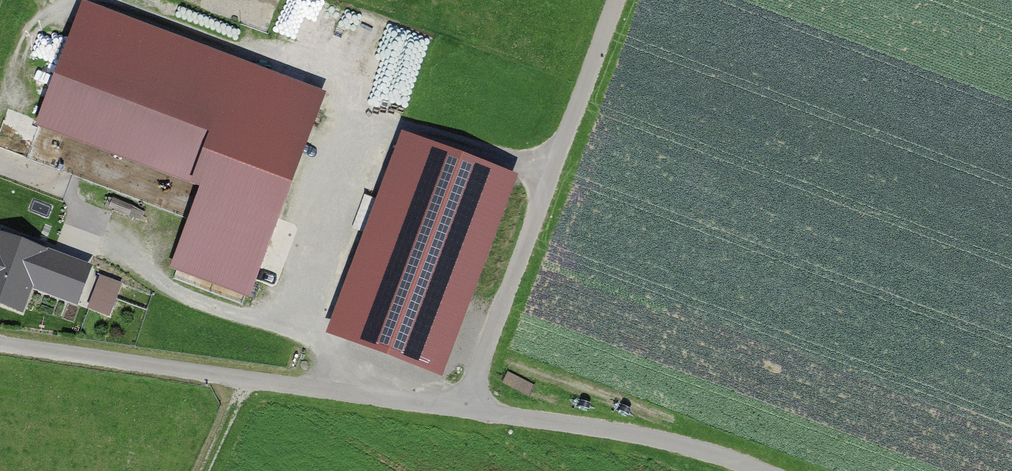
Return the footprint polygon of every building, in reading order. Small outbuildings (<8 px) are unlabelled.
[(319,19),(323,0),(291,0),(283,33),(297,36),(302,15),(319,19)] [(306,94),(70,6),(24,127),(189,189),(162,260),(234,287),(306,94)] [(505,173),(391,134),(320,339),(435,378),(505,173)] [(34,290),(84,305),(97,263),(0,233),(0,305),(28,313),(34,290)] [(89,307),(112,316),(125,281),(102,273),(89,307)]
